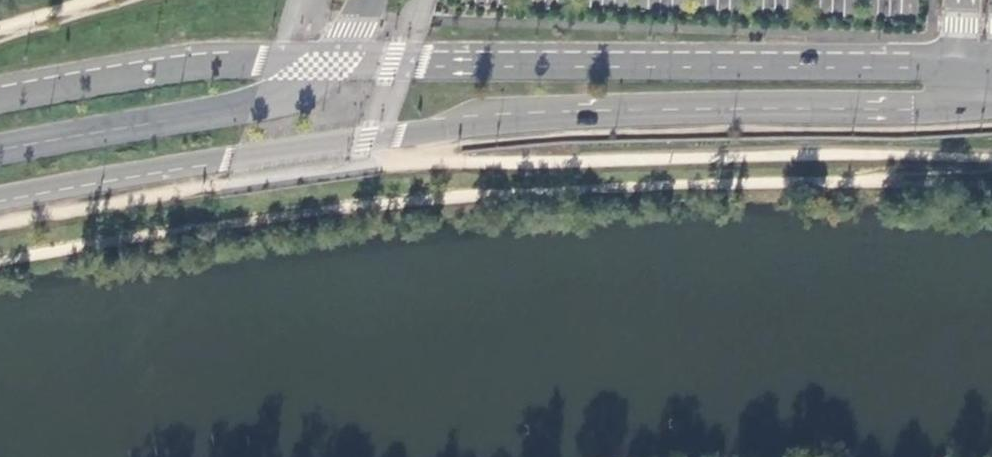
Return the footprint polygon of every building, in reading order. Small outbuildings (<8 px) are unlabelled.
[(476,2),(875,18),(876,0),(477,0),(476,2)]
